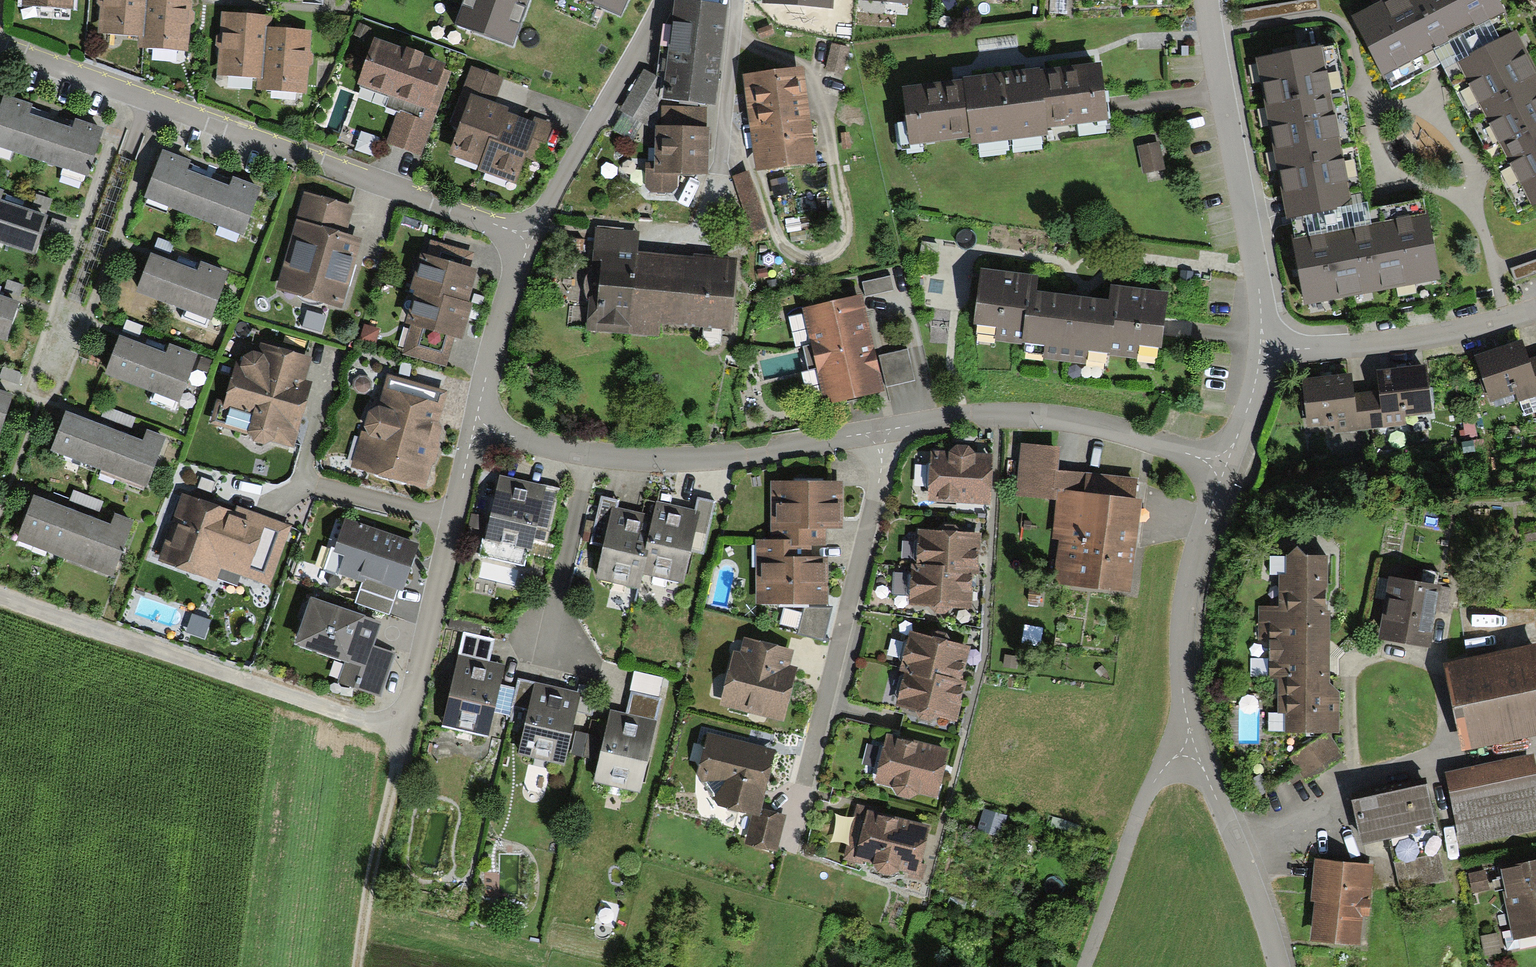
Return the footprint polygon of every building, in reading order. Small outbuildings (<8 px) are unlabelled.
[(23,8),(72,12),(73,0),(23,0),(23,8)] [(98,35),(141,40),(143,40),(147,0),(102,0),(98,35)] [(143,40),(141,40),(140,48),(187,51),(190,0),(147,0),(143,40)] [(531,0),(466,0),(457,23),(515,45),(531,0)] [(621,16),(628,0),(585,0),(621,16)] [(690,0),(672,0),(671,13),(662,29),(655,75),(661,77),(659,98),(712,102),(725,5),(690,0)] [(764,4),(832,10),(833,0),(765,0),(764,4)] [(1391,91),(1440,66),(1443,74),(1513,38),(1493,0),(1388,0),(1353,17),(1391,91)] [(250,18),(223,15),(216,77),(258,82),(262,82),(267,29),(271,30),(272,20),(250,18)] [(271,30),(267,29),(262,82),(258,82),(257,90),(305,94),(311,33),(283,31),(271,30)] [(1518,36),(1513,38),(1443,74),(1516,216),(1535,206),(1535,72),(1518,36)] [(824,70),(843,75),(850,48),(830,43),(824,70)] [(1337,43),(1255,58),(1285,221),(1291,220),(1367,206),(1337,43)] [(449,75),(374,47),(358,90),(403,106),(389,144),(420,155),(449,75)] [(803,65),(742,73),(754,169),(816,161),(803,65)] [(448,157),(480,169),(490,143),(497,145),(508,116),(510,112),(495,106),(504,80),(471,68),(450,126),(458,129),(448,157)] [(642,69),(620,108),(623,111),(613,127),(631,139),(659,98),(661,77),(655,75),(642,69)] [(1046,133),(1109,126),(1102,69),(1038,76),(902,93),(909,151),(970,143),(971,150),(1047,141),(1046,133)] [(37,163),(50,125),(30,118),(33,108),(4,99),(0,111),(0,151),(37,163)] [(34,114),(71,123),(74,114),(36,105),(34,114)] [(705,126),(706,107),(660,105),(659,125),(655,125),(653,162),(645,161),(644,185),(650,192),(671,191),(677,186),(677,173),(707,174),(708,126),(705,126)] [(480,169),(479,172),(514,186),(525,159),(538,164),(553,125),(538,119),(535,126),(508,116),(497,145),(490,143),(480,169)] [(50,125),(37,163),(88,180),(104,132),(75,122),(72,132),(50,125)] [(849,133),(841,134),(842,146),(850,146),(849,133)] [(1142,176),(1165,171),(1159,144),(1136,149),(1142,176)] [(144,202),(191,220),(206,180),(188,173),(191,164),(163,153),(144,202)] [(194,159),(191,167),(229,183),(232,176),(194,159)] [(767,226),(747,170),(732,176),(752,231),(767,226)] [(789,193),(784,177),(770,181),(775,197),(789,193)] [(206,180),(191,220),(244,240),(263,190),(233,179),(229,189),(206,180)] [(48,216),(1,201),(5,189),(0,188),(0,242),(35,254),(48,216)] [(354,210),(305,195),(277,291),(341,309),(361,242),(346,238),(354,210)] [(1367,206),(1291,220),(1307,303),(1438,279),(1422,195),(1367,206)] [(727,329),(734,257),(638,248),(640,229),(596,225),(587,328),(659,334),(661,323),(727,329)] [(425,257),(420,256),(409,294),(414,294),(405,328),(411,329),(403,355),(446,367),(454,340),(462,343),(473,308),(467,306),(476,274),(468,272),(473,254),(429,242),(425,257)] [(151,259),(138,295),(211,323),(229,275),(201,264),(196,276),(151,259)] [(1511,268),(1515,279),(1535,271),(1535,260),(1511,268)] [(980,275),(974,332),(997,334),(996,346),(1044,351),(1043,363),(1085,368),(1087,356),(1137,361),(1139,350),(1158,352),(1164,298),(1107,292),(1106,305),(1028,297),(1030,280),(980,275)] [(859,285),(862,299),(894,292),(891,277),(859,285)] [(7,341),(21,303),(0,296),(0,339),(7,341)] [(862,299),(803,313),(825,407),(883,394),(875,358),(868,325),(862,299)] [(166,350),(169,341),(144,331),(141,340),(166,350)] [(121,341),(107,377),(178,405),(196,358),(171,348),(167,359),(121,341)] [(1474,359),(1490,405),(1516,395),(1518,402),(1535,396),(1535,360),(1526,364),(1519,343),(1499,350),(1474,359)] [(300,403),(311,359),(262,344),(258,356),(253,355),(243,360),(240,371),(244,381),(232,377),(224,403),(217,401),(210,425),(249,436),(254,445),(264,448),(273,443),(294,450),(307,405),(300,403)] [(909,350),(879,357),(886,388),(916,381),(909,350)] [(1431,416),(1426,370),(1402,373),(1377,375),(1379,392),(1363,394),(1367,430),(1405,426),(1405,418),(1431,416)] [(439,425),(447,395),(387,378),(378,411),(369,415),(364,430),(366,433),(362,432),(351,468),(425,491),(443,431),(439,425)] [(1344,396),(1342,378),(1327,380),(1302,383),(1307,430),(1335,427),(1336,433),(1367,430),(1363,394),(1344,396)] [(12,399),(0,395),(0,436),(12,399)] [(67,416),(52,455),(145,491),(165,441),(146,434),(142,444),(123,437),(102,429),(67,416)] [(1052,585),(1130,595),(1135,558),(1143,504),(1136,483),(1059,474),(1062,450),(1022,445),(1015,499),(1054,504),(1050,543),(1056,544),(1052,585)] [(926,503),(991,507),(994,458),(976,457),(969,451),(957,451),(948,456),(929,455),(926,503)] [(522,483),(481,474),(466,537),(483,541),(479,559),(525,570),(530,551),(544,554),(559,492),(522,483)] [(771,485),(772,541),(793,541),(793,560),(827,560),(827,532),(842,532),(842,484),(771,485)] [(255,521),(181,495),(159,556),(212,574),(217,560),(267,578),(287,524),(257,513),(255,521)] [(644,555),(653,517),(634,513),(618,509),(620,503),(601,498),(590,545),(602,548),(595,583),(640,593),(644,576),(648,556),(644,555)] [(33,499),(16,545),(113,581),(134,524),(115,517),(111,528),(91,520),(70,512),(33,499)] [(648,556),(644,576),(683,585),(691,553),(703,555),(716,503),(697,499),(695,511),(676,507),(656,502),(653,517),(644,555),(648,556)] [(413,563),(419,546),(345,522),(334,557),(344,560),(338,577),(361,585),(355,605),(390,616),(397,595),(402,597),(413,563)] [(920,535),(918,572),(971,574),(976,575),(978,539),(920,535)] [(755,606),(781,609),(827,610),(827,560),(793,560),(793,541),(772,541),(755,542),(755,606)] [(1328,688),(1330,560),(1305,560),(1297,550),(1285,560),(1285,576),(1280,576),(1279,610),(1261,610),(1261,641),(1270,641),(1270,682),(1278,683),(1278,716),(1285,716),(1285,735),(1340,735),(1340,697),(1328,688)] [(911,571),(909,606),(969,610),(971,574),(918,572),(911,571)] [(1378,644),(1430,652),(1440,591),(1388,583),(1378,644)] [(353,620),(307,604),(292,645),(346,664),(339,683),(378,697),(393,655),(370,647),(376,628),(353,620)] [(832,610),(827,610),(781,609),(776,631),(823,643),(832,610)] [(181,632),(200,639),(205,623),(186,616),(181,632)] [(444,730),(488,741),(506,665),(491,662),(496,642),(462,633),(456,659),(461,660),(444,730)] [(932,678),(960,684),(969,649),(910,634),(901,673),(903,674),(931,680),(932,678)] [(721,707),(784,723),(797,673),(789,671),(794,653),(744,640),(739,659),(733,658),(721,707)] [(1442,668),(1462,757),(1535,741),(1535,653),(1535,648),(1442,668)] [(895,711),(955,725),(964,685),(960,684),(932,678),(931,680),(903,674),(895,711)] [(520,756),(564,766),(579,694),(521,682),(513,721),(527,724),(520,756)] [(611,711),(594,785),(641,795),(662,700),(631,694),(627,714),(611,711)] [(598,739),(579,735),(574,756),(593,760),(598,739)] [(751,745),(707,735),(697,779),(718,809),(729,814),(744,819),(752,818),(759,820),(776,752),(751,745)] [(1290,759),(1305,784),(1344,760),(1328,735),(1290,759)] [(937,800),(949,752),(887,737),(875,785),(891,789),(895,798),(910,802),(920,796),(937,800)] [(1444,777),(1459,848),(1535,831),(1535,779),(1532,758),(1444,777)] [(1426,792),(1352,808),(1361,850),(1386,845),(1396,889),(1445,879),(1429,806),(1426,792)] [(916,877),(930,827),(857,808),(843,860),(873,867),(878,876),(891,880),(902,873),(916,877)] [(776,854),(785,817),(762,811),(759,820),(752,818),(745,846),(776,854)] [(1003,836),(1008,816),(986,811),(982,831),(1003,836)] [(1314,866),(1312,903),(1316,904),(1313,943),(1360,946),(1362,918),(1368,919),(1372,870),(1314,866)] [(1500,873),(1514,939),(1535,935),(1535,866),(1500,873)] [(1471,894),(1482,891),(1478,873),(1467,875),(1471,894)]
